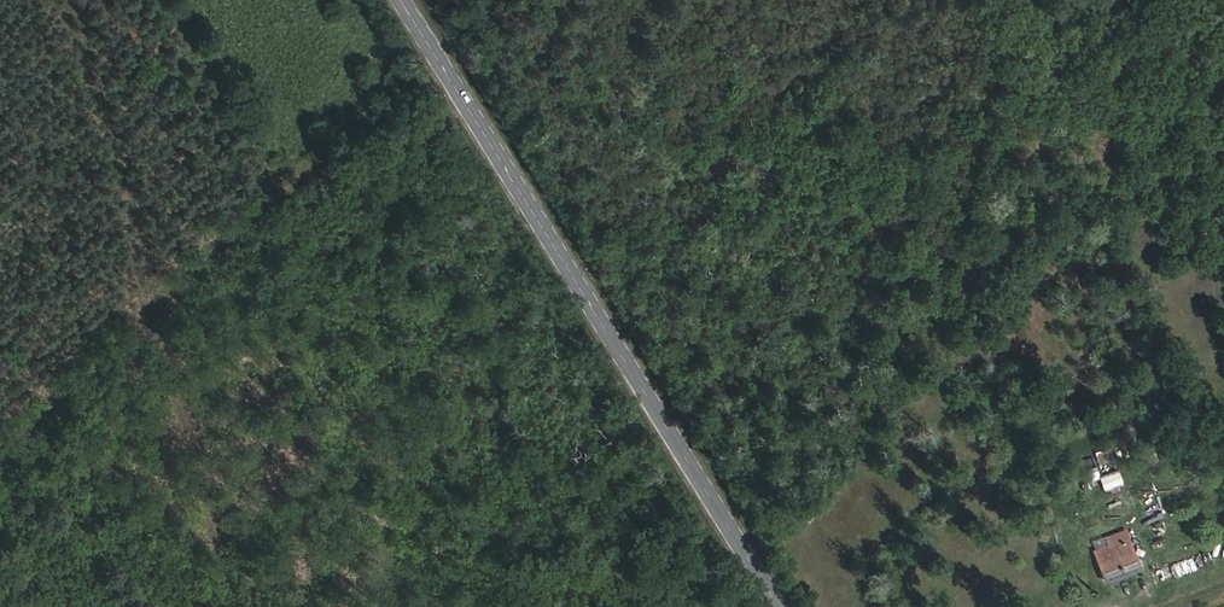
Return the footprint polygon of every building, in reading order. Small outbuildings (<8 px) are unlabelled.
[(1101,474),(1104,484),(1120,479),(1117,469),(1101,474)] [(1100,576),(1136,564),(1125,535),(1089,545),(1100,576)] [(1204,551),(1153,569),(1157,581),(1208,563),(1204,551)]
